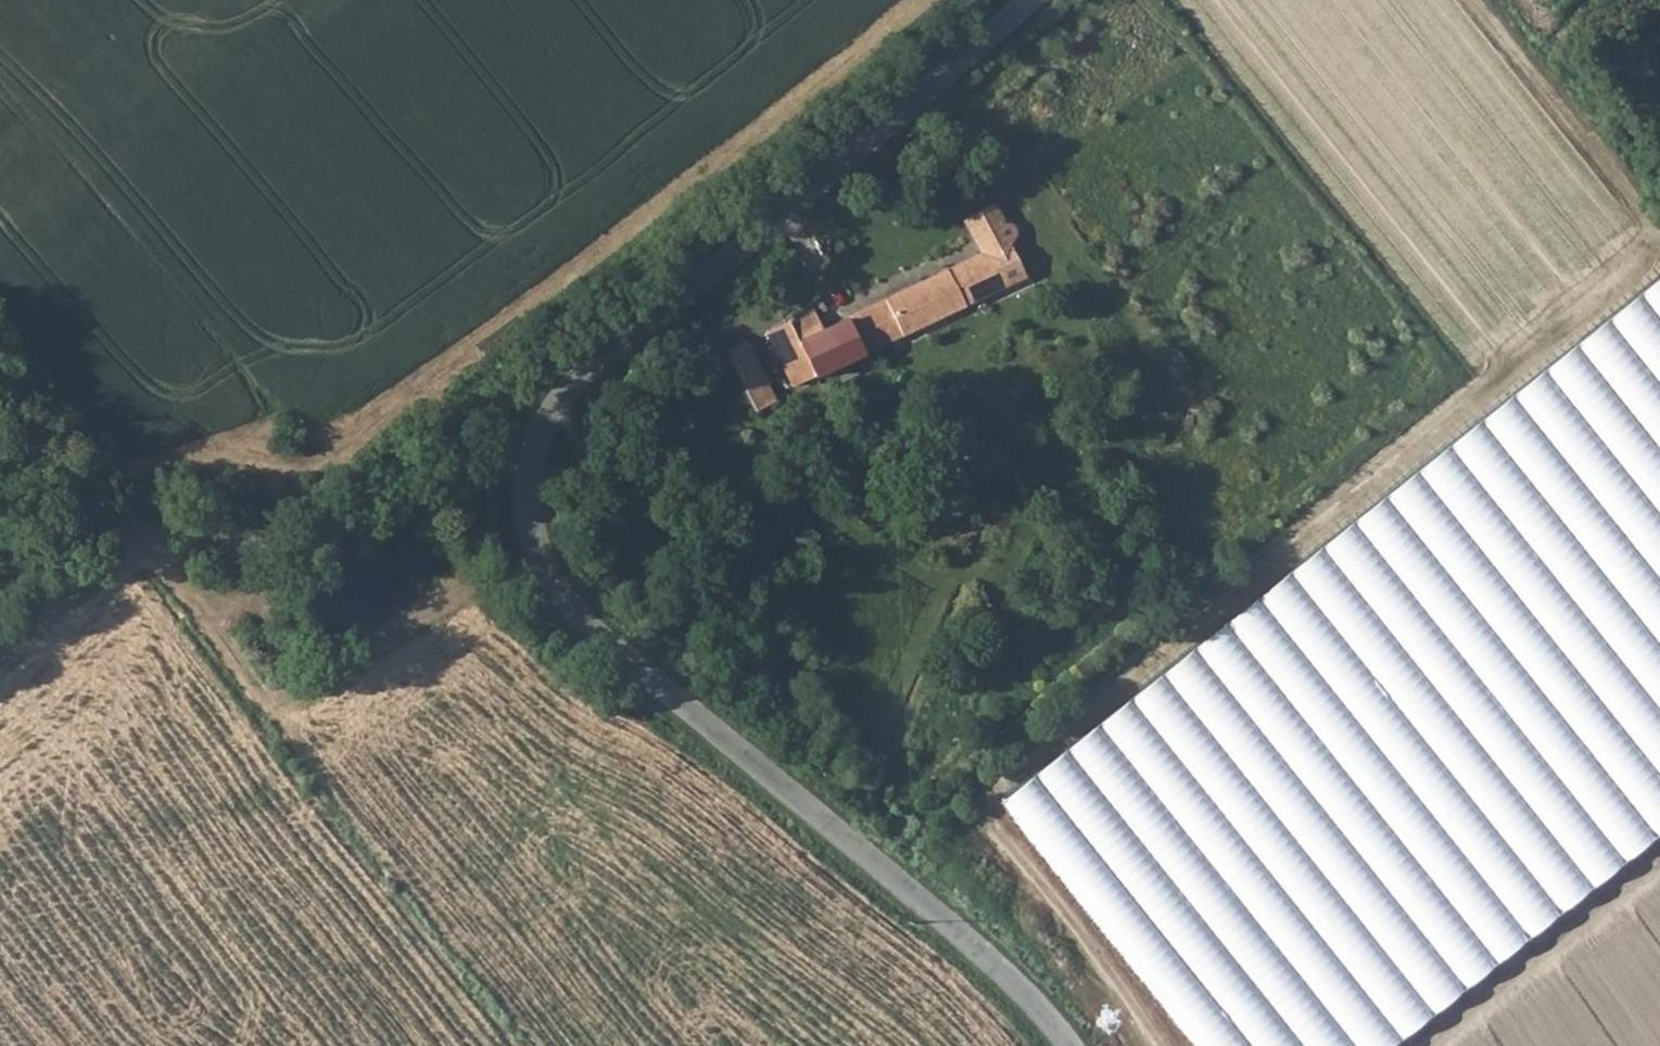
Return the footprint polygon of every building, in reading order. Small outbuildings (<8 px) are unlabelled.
[(1026,278),(1009,242),(1014,240),(1018,235),(1014,225),(1008,223),(1002,226),(993,207),(965,219),(974,239),(980,253),(972,256),(945,269),(963,308),(1026,278)] [(965,243),(972,256),(980,253),(974,239),(965,243)] [(963,308),(945,269),(911,285),(929,325),(963,308)] [(998,802),(1191,1045),(1386,1045),(1659,831),(1659,283),(998,802)] [(861,357),(929,325),(911,285),(844,318),(861,357)] [(814,311),(765,333),(769,338),(783,362),(793,388),(821,375),(804,338),(822,329),(814,311)] [(804,338),(821,375),(861,357),(844,318),(822,329),(804,338)] [(759,411),(781,400),(753,340),(730,350),(759,411)]
